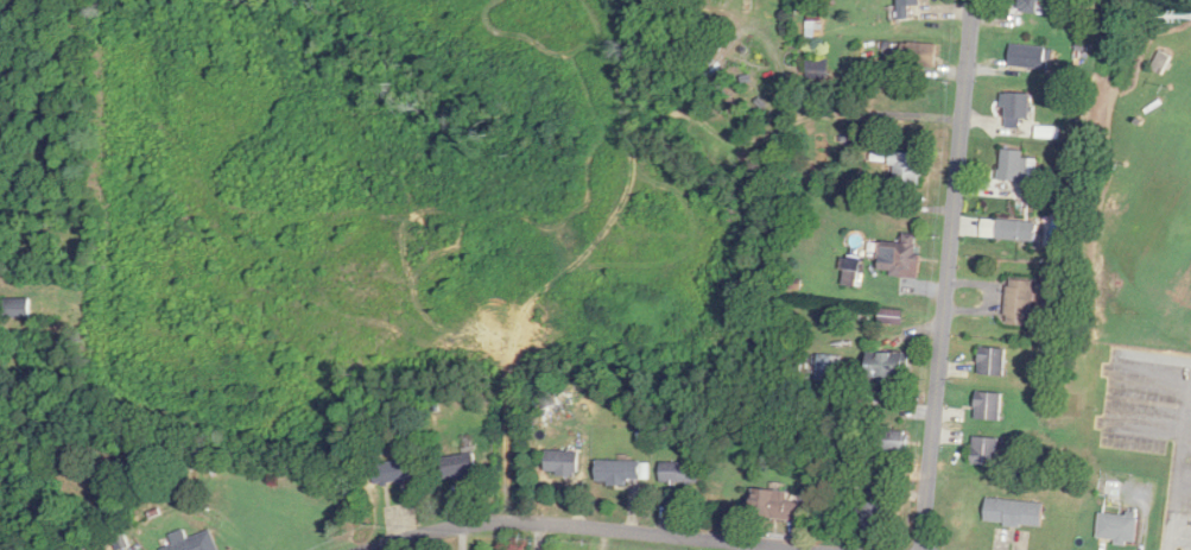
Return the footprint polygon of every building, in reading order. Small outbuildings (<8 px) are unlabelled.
[(922,0),(901,0),(902,19),(913,18),(913,6),(923,6),(922,0)] [(1021,12),(1043,12),(1043,0),(1021,0),(1021,12)] [(940,43),(904,43),(904,66),(940,66),(940,43)] [(1049,46),(1012,45),(1011,68),(1049,69),(1049,46)] [(1151,68),(1164,75),(1173,57),(1160,51),(1151,68)] [(808,79),(829,79),(829,59),(808,59),(808,79)] [(1033,94),(1006,94),(1006,127),(1033,127),(1033,94)] [(1001,181),(1028,183),(1031,152),(1004,150),(1001,181)] [(892,167),(896,167),(896,185),(927,185),(927,154),(892,154),(892,167)] [(1038,222),(997,222),(997,241),(1038,241),(1038,222)] [(921,277),(921,244),(882,244),(882,277),(921,277)] [(1008,324),(1036,325),(1037,282),(1010,281),(1008,324)] [(30,318),(30,298),(5,298),(5,318),(30,318)] [(882,325),(905,325),(906,311),(882,310),(882,325)] [(982,375),(1008,375),(1008,349),(982,349),(982,375)] [(869,353),(869,381),(909,381),(909,353),(869,353)] [(818,381),(841,382),(842,355),(820,354),(818,381)] [(978,420),(1005,420),(1005,394),(978,394),(978,420)] [(1002,438),(974,438),(974,465),(1002,466),(1002,438)] [(580,452),(547,451),(546,474),(580,475),(580,452)] [(477,454),(444,457),(446,480),(479,477),(477,454)] [(649,461),(597,461),(597,484),(649,484),(649,461)] [(701,463),(662,463),(662,484),(701,484),(701,463)] [(374,482),(413,482),(413,464),(374,464),(374,482)] [(866,502),(864,532),(890,533),(892,500),(901,501),(902,489),(873,487),(873,502),(866,502)] [(790,491),(755,491),(755,514),(765,514),(765,520),(807,520),(807,499),(790,499),(790,491)] [(1041,527),(1043,503),(986,498),(984,521),(1041,527)] [(1099,541),(1136,542),(1136,513),(1099,513),(1099,541)] [(186,531),(172,534),(177,549),(220,549),(215,531),(189,539),(186,531)]
